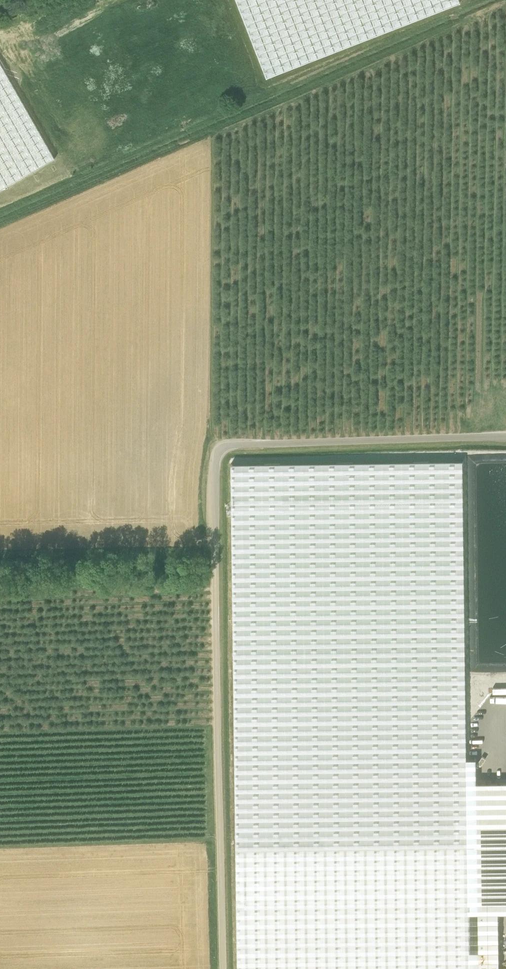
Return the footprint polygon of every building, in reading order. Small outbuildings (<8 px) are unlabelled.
[(267,78),(461,2),(460,0),(237,0),(267,78)] [(0,62),(0,190),(55,158),(0,62)] [(466,782),(462,461),(231,464),(238,968),(469,968),(466,782)] [(466,782),(469,968),(499,968),(498,913),(505,913),(505,782),(466,782)]
